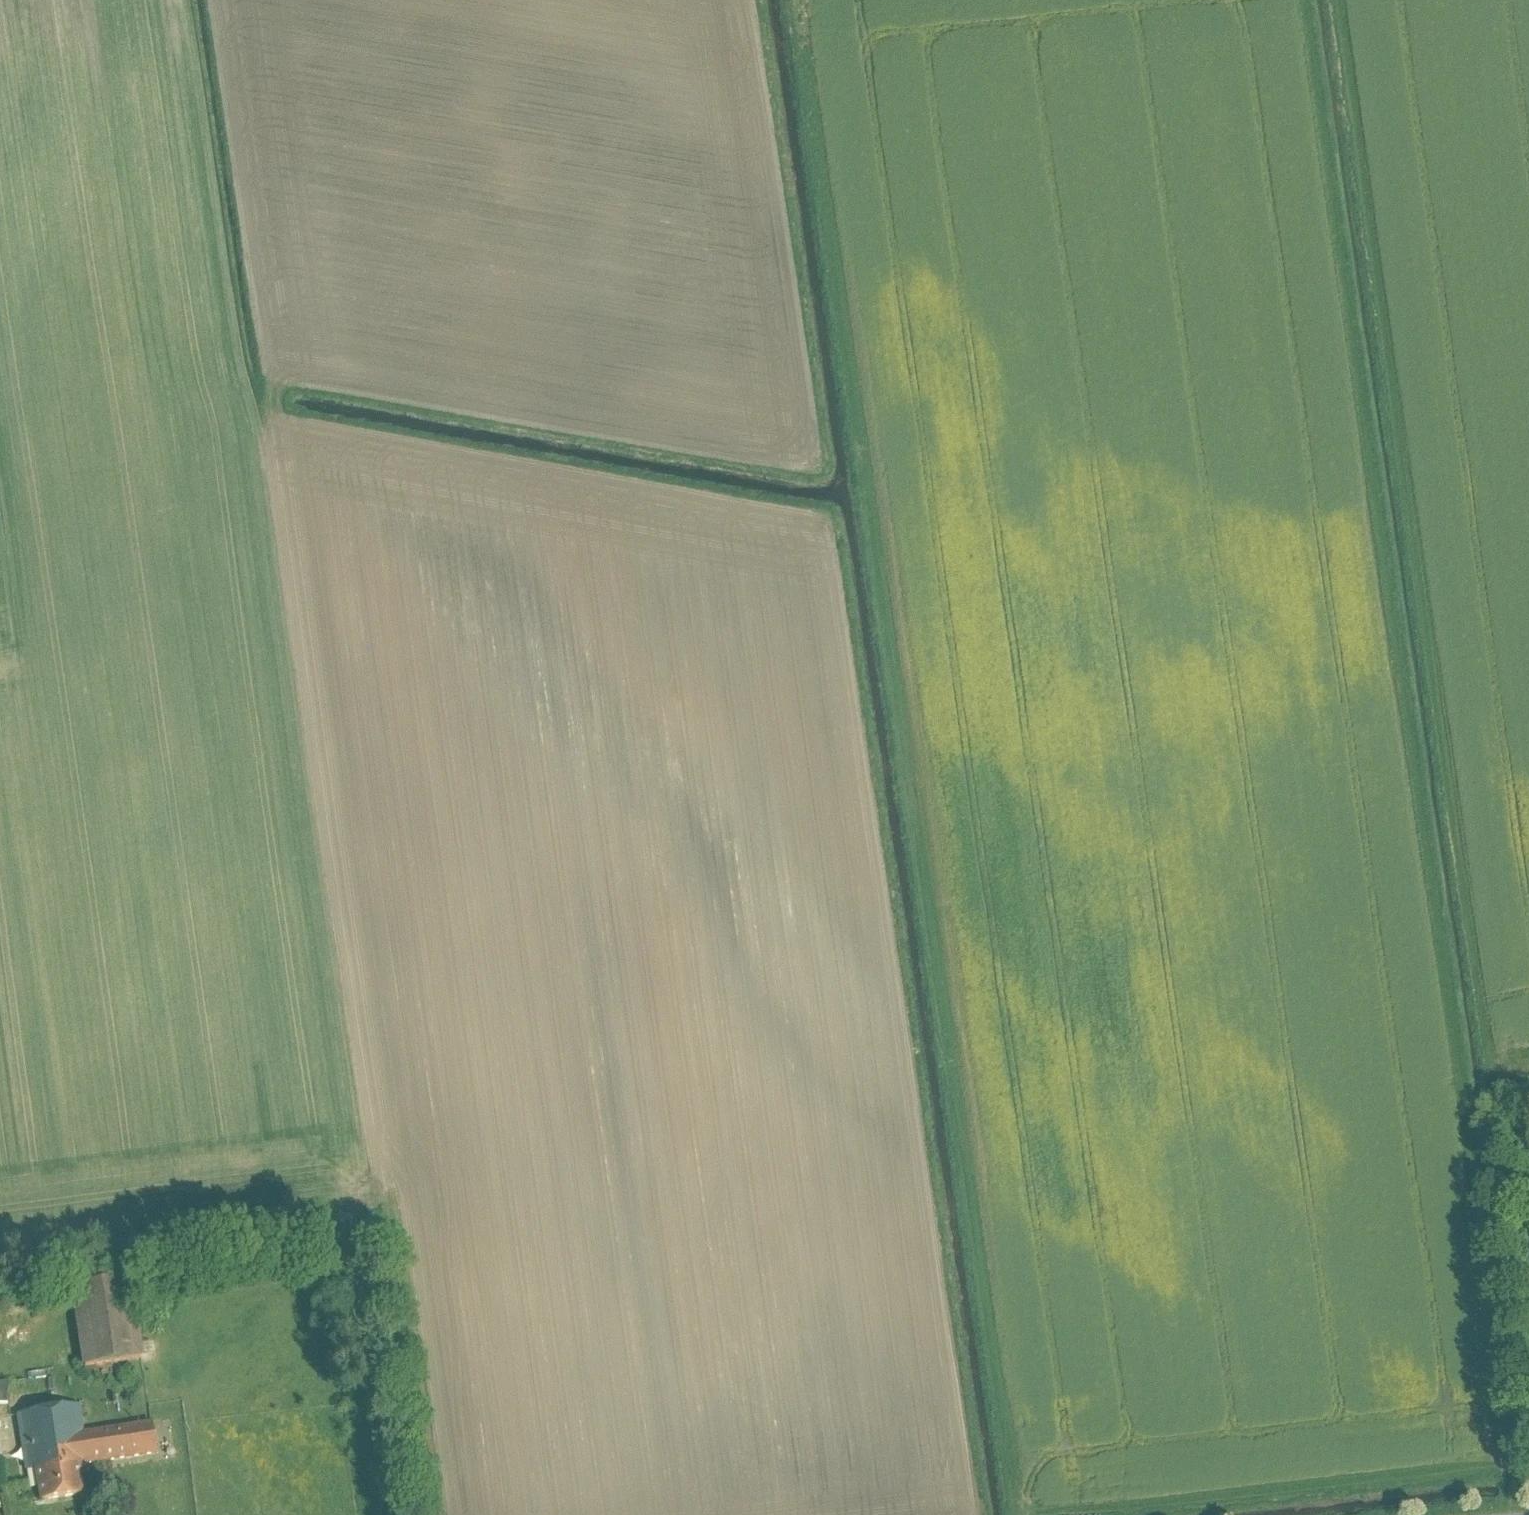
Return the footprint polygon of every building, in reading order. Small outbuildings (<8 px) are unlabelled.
[(116,1280),(70,1288),(84,1371),(130,1363),(116,1280)] [(78,1413),(21,1419),(27,1478),(45,1476),(47,1502),(82,1498),(79,1462),(154,1455),(152,1433),(80,1441),(78,1413)]
